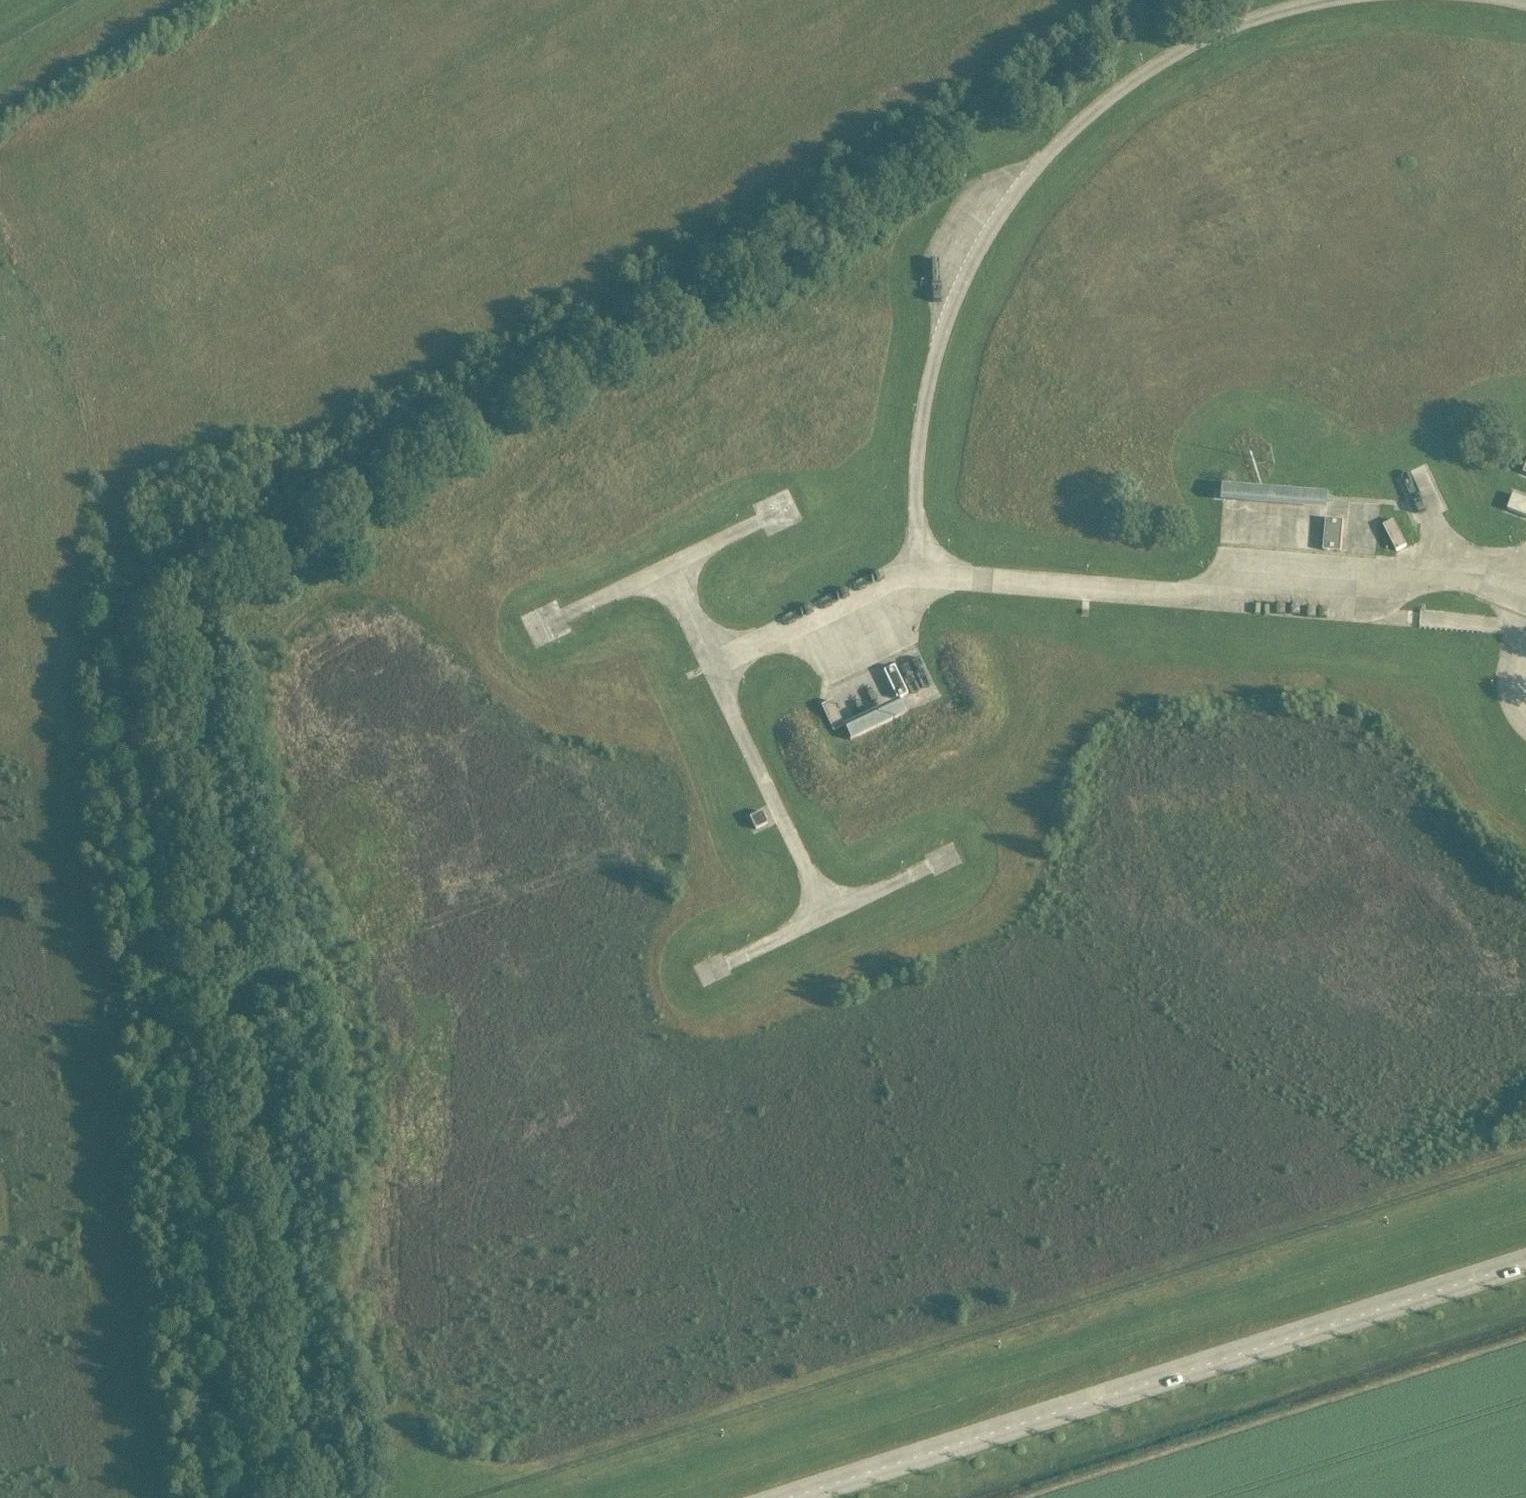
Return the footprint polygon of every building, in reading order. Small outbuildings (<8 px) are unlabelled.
[(1514,495),(1508,510),(1525,517),(1525,500),(1514,495)] [(1327,519),(1324,551),(1342,552),(1344,521),(1327,519)] [(1395,521),(1384,527),(1397,552),(1408,546),(1395,521)] [(894,667),(884,672),(897,700),(907,696),(894,667)] [(844,727),(832,702),(821,707),(833,732),(844,727)] [(762,812),(750,818),(756,830),(768,824),(762,812)]
